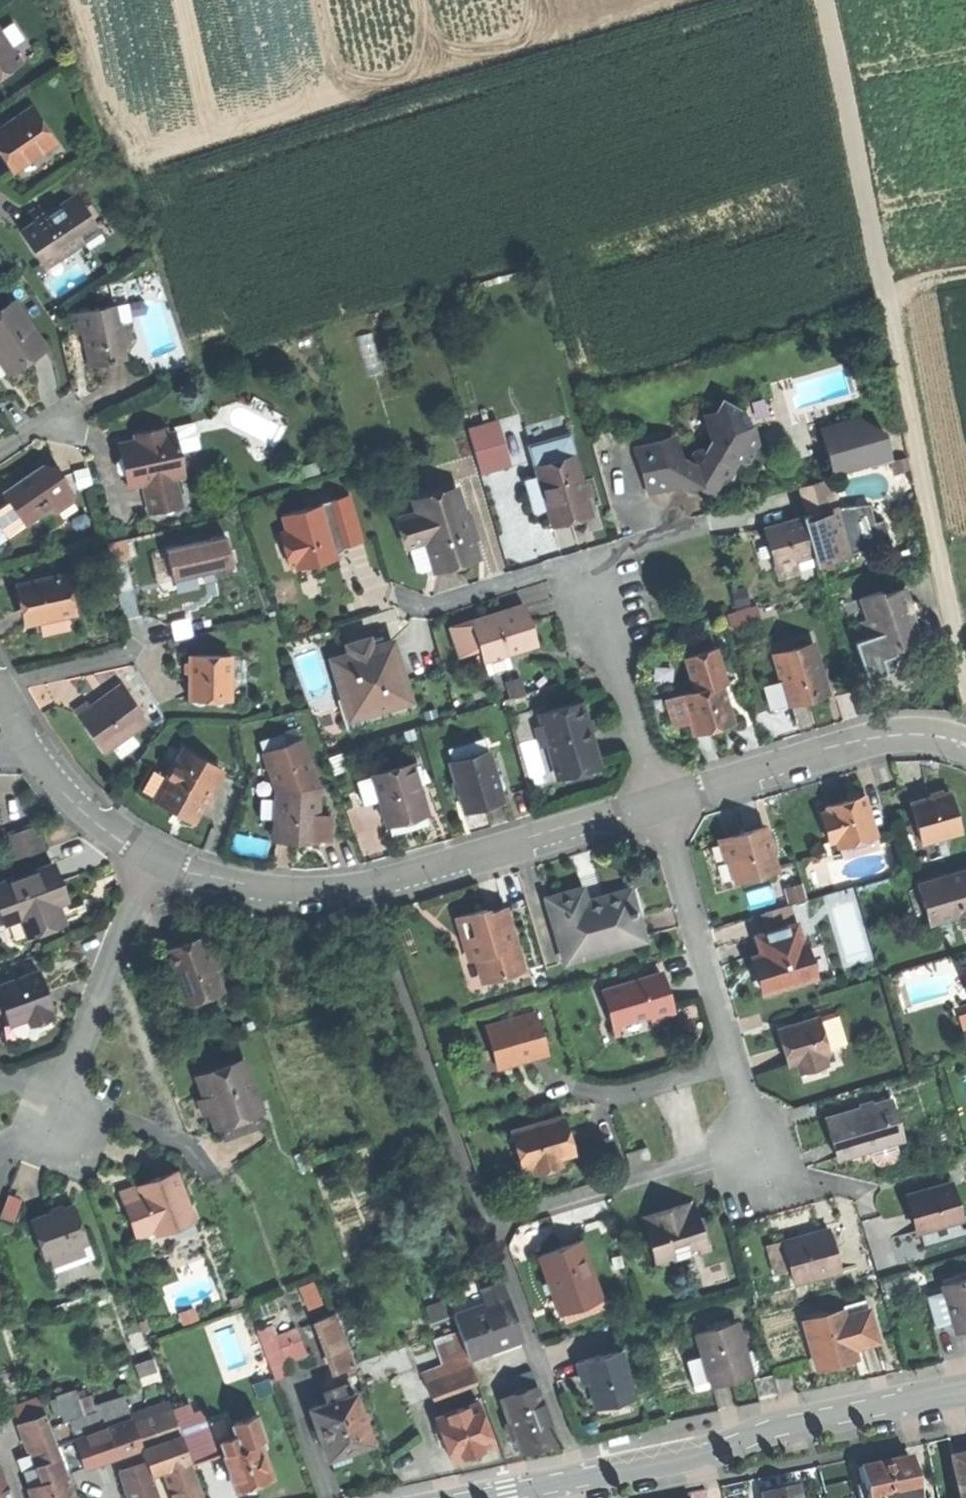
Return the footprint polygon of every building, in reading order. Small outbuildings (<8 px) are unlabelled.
[(20,59),(0,31),(0,73),(20,59)] [(17,173),(45,153),(42,149),(54,140),(32,108),(16,119),(19,123),(8,131),(5,127),(0,131),(0,149),(17,173)] [(10,124),(5,127),(8,131),(19,123),(16,119),(10,124)] [(57,144),(54,140),(42,149),(45,153),(57,144)] [(20,234),(40,264),(55,253),(60,260),(84,243),(90,251),(105,240),(95,225),(96,224),(82,204),(78,207),(73,199),(46,216),(41,209),(35,212),(30,216),(36,224),(20,234)] [(44,270),(60,260),(55,253),(40,264),(44,270)] [(7,374),(27,360),(45,349),(14,304),(0,313),(0,353),(1,354),(0,355),(0,363),(7,374)] [(129,304),(73,316),(77,335),(82,334),(86,333),(89,348),(85,349),(89,368),(108,364),(108,365),(114,364),(114,363),(113,359),(126,356),(124,343),(133,341),(130,324),(133,323),(129,304)] [(686,460),(681,456),(665,461),(659,440),(636,447),(648,492),(664,487),(684,482),(685,486),(700,482),(704,484),(714,482),(716,478),(731,474),(728,460),(737,458),(747,464),(754,451),(753,445),(757,444),(752,424),(750,425),(748,416),(740,412),(739,410),(722,399),(715,411),(703,414),(707,438),(709,437),(705,448),(704,448),(693,451),(689,460),(686,460)] [(820,428),(832,477),(892,460),(884,432),(857,417),(820,428)] [(469,429),(482,471),(510,463),(497,420),(469,429)] [(174,427),(175,434),(179,452),(198,448),(193,423),(174,427)] [(165,428),(154,430),(156,438),(167,435),(165,428)] [(143,432),(135,434),(137,442),(118,446),(121,461),(126,460),(128,470),(124,471),(127,488),(142,484),(149,515),(180,509),(174,478),(184,476),(179,452),(175,434),(167,435),(156,438),(154,430),(143,432)] [(530,444),(536,466),(575,455),(568,433),(530,444)] [(675,436),(659,440),(665,461),(681,456),(675,436)] [(536,466),(552,522),(571,517),(591,511),(575,455),(536,466)] [(10,519),(28,506),(31,511),(35,508),(38,513),(46,514),(62,504),(61,493),(46,470),(37,475),(32,468),(12,482),(0,490),(0,504),(10,519)] [(832,477),(799,486),(807,515),(802,517),(802,520),(795,522),(794,519),(764,527),(771,550),(779,579),(798,574),(795,561),(813,556),(816,565),(817,565),(816,560),(822,558),(823,563),(851,555),(850,552),(860,550),(861,549),(855,528),(844,531),(837,506),(840,505),(832,477)] [(454,562),(476,555),(456,489),(414,501),(418,512),(399,517),(408,545),(426,539),(434,566),(435,568),(454,562)] [(316,557),(318,563),(337,558),(336,554),(333,543),(344,540),(346,545),(364,539),(350,494),(321,503),(322,505),(284,516),(289,532),(281,534),(290,565),(297,563),(316,557)] [(16,527),(10,519),(0,504),(0,538),(16,527)] [(841,507),(840,505),(837,506),(844,531),(855,528),(861,549),(860,550),(861,554),(891,545),(883,520),(874,522),(869,504),(841,507)] [(16,527),(38,513),(35,508),(31,511),(28,506),(10,519),(16,527)] [(111,560),(131,555),(128,538),(107,543),(111,560)] [(226,538),(167,550),(173,579),(188,576),(203,573),(205,579),(214,577),(212,571),(232,566),(226,538)] [(416,571),(434,566),(426,539),(408,545),(416,571)] [(341,549),(346,545),(344,540),(333,543),(336,554),(341,549)] [(299,569),(318,563),(316,557),(297,563),(299,569)] [(119,592),(133,589),(127,559),(112,563),(119,592)] [(31,623),(75,614),(67,574),(22,583),(27,606),(31,623)] [(881,590),(861,597),(868,619),(858,621),(864,637),(864,639),(874,636),(878,649),(895,643),(896,648),(900,647),(916,642),(921,640),(912,613),(905,615),(903,608),(911,605),(910,602),(905,587),(882,594),(881,590)] [(868,619),(861,597),(842,603),(849,625),(858,621),(868,619)] [(917,600),(910,602),(911,605),(913,612),(920,610),(917,600)] [(481,647),(485,660),(509,652),(538,642),(531,623),(525,602),(472,619),(481,647)] [(913,612),(911,605),(903,608),(905,615),(912,613),(913,612)] [(460,654),(481,647),(472,619),(451,626),(460,654)] [(376,637),(369,639),(372,647),(384,644),(382,635),(376,637)] [(904,659),(900,647),(896,648),(880,653),(878,649),(874,636),(864,639),(864,637),(855,640),(867,678),(886,671),(901,667),(899,661),(904,659)] [(354,693),(360,713),(365,712),(409,699),(392,641),(384,644),(372,647),(369,639),(349,645),(352,654),(332,660),(343,695),(343,697),(354,693)] [(921,657),(916,642),(900,647),(904,659),(899,661),(901,667),(909,671),(914,659),(921,657)] [(775,654),(789,703),(809,698),(828,692),(814,643),(775,654)] [(880,653),(896,648),(895,643),(878,649),(880,653)] [(686,656),(695,690),(722,682),(726,681),(717,647),(686,656)] [(513,665),(509,652),(485,660),(489,673),(513,665)] [(190,699),(231,700),(233,656),(191,655),(191,675),(190,699)] [(690,720),(693,733),(713,727),(733,721),(722,682),(695,690),(682,694),(690,720)] [(90,734),(104,753),(148,721),(122,685),(92,707),(88,703),(75,712),(90,734)] [(349,716),(360,713),(354,693),(343,697),(349,716)] [(673,725),(690,720),(682,694),(666,698),(673,725)] [(368,722),(365,712),(360,713),(349,716),(343,697),(343,695),(338,697),(348,728),(352,729),(366,725),(368,722)] [(583,701),(541,713),(543,722),(549,743),(557,771),(578,766),(599,760),(583,701)] [(541,745),(549,743),(543,722),(536,724),(541,745)] [(260,741),(264,753),(288,745),(283,732),(260,741)] [(449,748),(453,762),(488,751),(483,737),(449,748)] [(288,745),(264,753),(276,790),(311,791),(312,778),(316,776),(302,740),(288,745)] [(181,807),(199,816),(214,787),(222,769),(185,751),(170,780),(160,800),(159,802),(170,807),(179,812),(181,807)] [(451,763),(466,810),(484,804),(505,798),(490,751),(488,751),(453,762),(451,763)] [(413,763),(374,775),(381,799),(387,821),(427,809),(413,763)] [(226,771),(222,769),(214,787),(217,789),(226,771)] [(147,793),(160,800),(170,780),(157,773),(147,793)] [(365,804),(381,799),(374,775),(357,780),(365,804)] [(311,791),(276,790),(276,799),(275,819),(274,841),(296,841),(318,842),(318,840),(319,815),(320,792),(311,791)] [(930,798),(911,803),(922,843),(962,831),(951,792),(930,798)] [(828,810),(821,812),(829,841),(836,839),(838,846),(876,835),(865,795),(842,801),(827,805),(828,810)] [(260,819),(275,819),(276,799),(261,798),(260,819)] [(197,821),(199,816),(181,807),(179,812),(197,821)] [(429,814),(427,809),(387,821),(389,826),(409,820),(429,814)] [(331,816),(319,815),(318,840),(330,840),(331,816)] [(3,846),(9,862),(46,849),(40,833),(34,835),(31,825),(6,834),(9,844),(3,846)] [(724,840),(736,881),(775,869),(763,828),(741,835),(724,840)] [(879,847),(876,835),(838,846),(841,858),(879,847)] [(0,884),(0,903),(14,940),(65,921),(59,903),(68,900),(61,883),(54,864),(0,884)] [(918,884),(929,922),(957,914),(961,925),(965,924),(965,870),(918,884)] [(581,888),(546,899),(566,963),(644,938),(630,892),(603,901),(587,906),(581,888)] [(763,913),(770,933),(795,925),(789,905),(763,913)] [(473,913),(457,918),(464,942),(471,940),(476,958),(483,982),(506,976),(497,948),(516,942),(506,908),(487,914),(486,909),(473,913)] [(757,970),(764,992),(814,976),(806,949),(804,943),(801,943),(796,925),(795,925),(770,933),(757,936),(763,955),(767,967),(757,970)] [(182,946),(165,953),(183,1001),(222,986),(217,971),(211,957),(204,937),(182,946)] [(469,960),(476,958),(471,940),(464,942),(469,960)] [(524,970),(516,942),(497,948),(506,976),(524,970)] [(823,943),(806,949),(814,976),(815,976),(816,982),(833,976),(823,943)] [(217,955),(211,957),(217,971),(222,968),(217,955)] [(755,964),(757,970),(767,967),(763,955),(754,958),(755,964)] [(0,986),(0,992),(12,1024),(29,1017),(31,1023),(53,1014),(51,1010),(54,1008),(40,971),(0,986)] [(661,972),(603,990),(615,1026),(637,1019),(650,1015),(653,1025),(675,1018),(661,972)] [(485,1028),(496,1064),(515,1058),(516,1063),(527,1060),(547,1054),(535,1012),(485,1028)] [(835,1012),(790,1026),(791,1031),(779,1035),(783,1050),(788,1065),(797,1062),(798,1068),(826,1060),(824,1054),(846,1047),(835,1012)] [(47,1024),(53,1014),(31,1023),(29,1017),(12,1024),(7,1025),(12,1037),(30,1031),(47,1024)] [(777,1030),(779,1035),(791,1031),(790,1026),(777,1030)] [(497,1069),(516,1063),(515,1058),(496,1064),(497,1069)] [(827,1065),(826,1060),(798,1068),(800,1073),(827,1065)] [(244,1061),(198,1078),(208,1106),(218,1133),(223,1131),(261,1117),(264,1116),(244,1061)] [(889,1098),(826,1118),(832,1137),(839,1158),(867,1149),(892,1142),(902,1138),(889,1098)] [(562,1116),(516,1131),(528,1168),(533,1167),(535,1174),(562,1166),(559,1158),(574,1154),(568,1135),(562,1116)] [(266,1130),(261,1117),(223,1131),(228,1143),(266,1130)] [(564,1173),(562,1166),(535,1174),(533,1167),(528,1168),(516,1131),(501,1136),(518,1187),(564,1173)] [(895,1150),(892,1142),(867,1149),(871,1160),(874,1163),(879,1164),(890,1161),(894,1158),(895,1150)] [(149,1182),(140,1186),(142,1193),(124,1199),(138,1237),(157,1230),(158,1234),(180,1226),(178,1222),(193,1217),(177,1172),(149,1182)] [(949,1183),(906,1195),(911,1213),(916,1232),(919,1231),(960,1219),(949,1183)] [(122,1193),(124,1199),(142,1193),(140,1186),(122,1193)] [(21,1219),(25,1196),(10,1193),(6,1216),(21,1219)] [(47,1203),(28,1210),(45,1258),(49,1256),(52,1263),(69,1257),(67,1250),(88,1243),(70,1195),(47,1203)] [(693,1203),(642,1219),(657,1266),(693,1255),(690,1246),(698,1244),(700,1253),(712,1250),(705,1227),(702,1218),(698,1219),(693,1203)] [(195,1221),(193,1217),(178,1222),(180,1226),(195,1221)] [(962,1228),(960,1219),(919,1231),(924,1250),(965,1238),(962,1228)] [(800,1236),(782,1241),(790,1269),(794,1283),(839,1271),(827,1229),(800,1236)] [(580,1241),(540,1256),(550,1285),(559,1307),(578,1300),(599,1293),(580,1241)] [(775,1274),(790,1269),(782,1241),(767,1246),(775,1274)] [(90,1248),(88,1243),(67,1250),(69,1257),(52,1263),(54,1270),(87,1258),(85,1250),(90,1248)] [(953,1331),(965,1328),(965,1278),(941,1284),(942,1290),(950,1320),(953,1331)] [(307,1284),(312,1304),(324,1301),(318,1281),(307,1284)] [(447,1301),(459,1336),(512,1317),(504,1296),(502,1297),(497,1283),(447,1301)] [(937,1324),(950,1320),(942,1290),(929,1294),(937,1324)] [(603,1306),(599,1293),(578,1300),(583,1314),(603,1306)] [(573,1317),(583,1314),(578,1300),(559,1307),(562,1318),(573,1317)] [(840,1307),(841,1310),(843,1318),(868,1311),(865,1300),(840,1307)] [(806,1327),(817,1369),(838,1363),(854,1359),(851,1348),(876,1341),(868,1311),(843,1318),(841,1310),(822,1316),(824,1322),(806,1327)] [(316,1320),(335,1373),(345,1369),(353,1366),(334,1314),(316,1320)] [(804,1321),(806,1327),(824,1322),(822,1316),(804,1321)] [(467,1356),(519,1338),(512,1317),(459,1336),(467,1356)] [(712,1323),(714,1329),(730,1324),(728,1319),(712,1323)] [(711,1384),(712,1386),(733,1380),(752,1374),(737,1322),(730,1324),(714,1329),(697,1334),(703,1355),(711,1384)] [(276,1380),(293,1373),(288,1362),(282,1344),(298,1338),(301,1337),(297,1328),(261,1342),(276,1380)] [(305,1356),(298,1338),(282,1344),(288,1362),(305,1356)] [(621,1351),(585,1362),(597,1402),(633,1391),(621,1351)] [(696,1389),(711,1384),(703,1355),(687,1359),(696,1389)] [(430,1395),(475,1380),(470,1365),(425,1381),(430,1395)] [(355,1366),(353,1366),(345,1369),(347,1377),(358,1373),(355,1366)] [(509,1395),(540,1379),(533,1366),(502,1382),(509,1395)] [(320,1394),(323,1404),(345,1397),(341,1386),(320,1394)] [(514,1437),(519,1452),(539,1445),(555,1439),(536,1386),(501,1399),(509,1424),(514,1437)] [(635,1397),(633,1391),(597,1402),(598,1408),(616,1403),(635,1397)] [(323,1404),(311,1409),(328,1459),(332,1458),(347,1453),(357,1449),(372,1444),(354,1393),(345,1397),(323,1404)] [(42,1394),(15,1404),(22,1420),(48,1410),(42,1394)] [(177,1425),(179,1428),(205,1419),(203,1412),(192,1416),(188,1404),(172,1409),(177,1425)] [(474,1455),(494,1447),(478,1404),(436,1420),(451,1463),(474,1455)] [(133,1423),(134,1428),(138,1438),(177,1425),(172,1409),(133,1423)] [(30,1449),(35,1465),(42,1483),(68,1473),(57,1444),(51,1428),(45,1412),(17,1422),(27,1449),(30,1449)] [(253,1485),(273,1478),(259,1440),(265,1438),(257,1414),(234,1422),(238,1435),(235,1436),(218,1442),(236,1491),(253,1485)] [(192,1465),(218,1455),(205,1419),(179,1428),(181,1436),(190,1460),(192,1465)] [(69,1421),(51,1428),(57,1444),(75,1438),(69,1421)] [(230,1424),(235,1436),(238,1435),(234,1422),(230,1424)] [(510,1439),(514,1437),(509,1424),(505,1425),(510,1439)] [(102,1460),(114,1456),(141,1446),(138,1438),(134,1428),(95,1442),(102,1460)] [(150,1473),(163,1469),(190,1460),(181,1436),(142,1450),(146,1461),(150,1473)] [(114,1456),(119,1471),(146,1461),(142,1450),(141,1446),(114,1456)] [(349,1457),(347,1453),(332,1458),(333,1462),(349,1457)] [(958,1497),(965,1497),(965,1455),(950,1459),(958,1497)] [(910,1458),(881,1463),(858,1467),(862,1490),(864,1497),(917,1497),(910,1458)] [(192,1465),(190,1460),(163,1469),(173,1497),(203,1497),(192,1465)] [(150,1473),(146,1461),(119,1471),(129,1497),(159,1497),(150,1473)] [(22,1470),(29,1488),(42,1483),(35,1465),(22,1470)] [(0,1468),(0,1497),(11,1497),(0,1468)] [(29,1488),(32,1497),(77,1497),(68,1473),(42,1483),(29,1488)] [(691,1497),(707,1497),(705,1489),(690,1492),(691,1497)] [(862,1490),(855,1491),(857,1497),(864,1497),(862,1490)]
